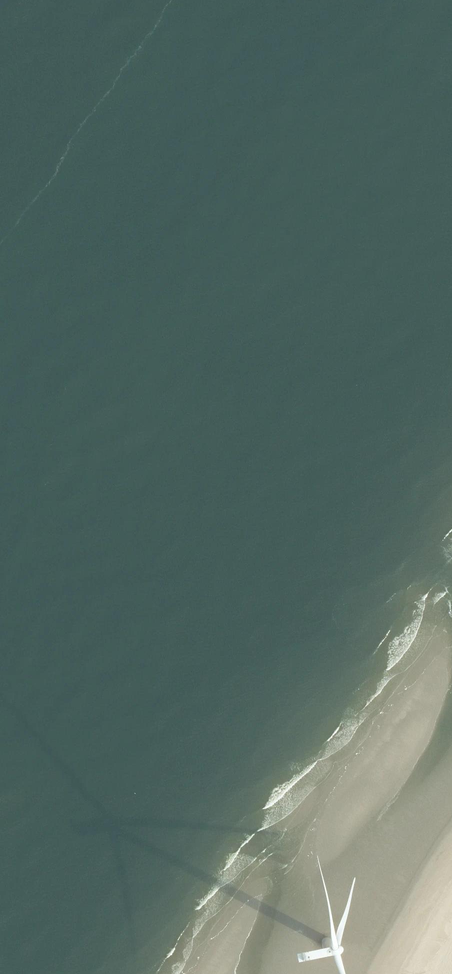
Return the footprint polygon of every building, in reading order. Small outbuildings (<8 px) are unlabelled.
[(305,947),(305,948),(305,949),(305,950),(305,951),(305,952),(306,953),(306,954),(306,955),(307,956),(307,957),(308,957),(308,958),(309,959),(310,960),(311,961),(312,961),(312,962),(313,962),(314,963),(315,963),(316,964),(317,964),(318,964),(319,964),(319,965),(320,965),(321,965),(322,965),(323,965),(324,965),(325,964),(326,964),(327,964),(328,964),(328,963),(329,963),(330,963),(330,962),(331,962),(332,961),(333,961),(333,960),(334,960),(334,959),(335,959),(335,958),(336,957),(336,956),(337,956),(337,955),(337,954),(338,954),(338,953),(338,952),(338,951),(339,950),(339,949),(339,948),(339,947),(339,946),(339,945),(338,945),(338,944),(338,943),(338,942),(337,941),(337,940),(336,939),(336,938),(335,938),(335,937),(334,936),(334,935),(333,935),(332,934),(331,934),(331,933),(330,933),(329,932),(328,932),(327,932),(326,931),(325,931),(324,931),(323,931),(322,931),(321,931),(320,931),(319,931),(318,931),(317,931),(316,932),(315,932),(314,932),(314,933),(313,933),(312,934),(311,934),(311,935),(310,935),(309,936),(309,937),(308,937),(308,938),(307,939),(307,940),(306,940),(306,941),(306,942),(305,943),(305,944),(305,945),(305,946),(305,947)]
